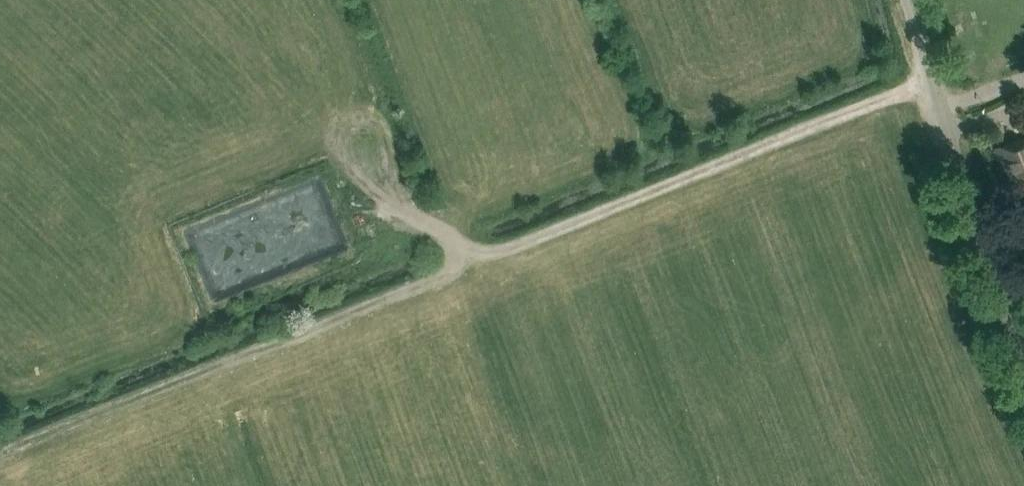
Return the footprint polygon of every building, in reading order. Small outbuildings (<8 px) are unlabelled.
[(1020,205),(1023,203),(1023,137),(995,147),(1002,166),(1005,165),(1020,205)]
